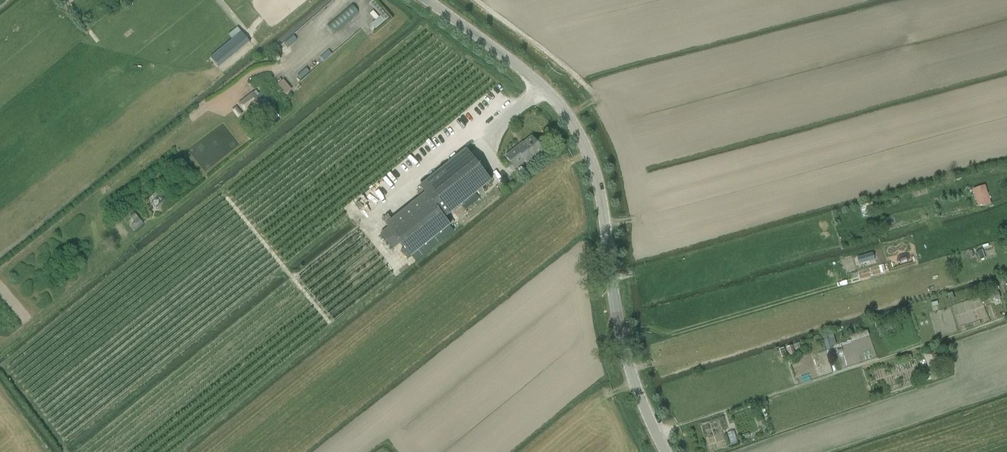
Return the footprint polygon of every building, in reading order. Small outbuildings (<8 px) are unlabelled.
[(385,21),(389,18),(373,0),(369,3),(385,21)] [(333,33),(358,12),(352,5),(327,26),(333,33)] [(232,39),(211,57),(218,67),(249,41),(241,31),(237,27),(228,35),(232,39)] [(292,90),(283,80),(278,85),(286,95),(292,90)] [(256,90),(253,92),(260,101),(258,103),(272,122),(279,116),(265,97),(260,92),(258,94),(256,90)] [(253,92),(238,103),(245,112),(258,103),(260,101),(253,92)] [(519,146),(506,157),(515,168),(525,161),(527,164),(543,151),(532,137),(520,146),(519,146)] [(388,228),(380,235),(393,250),(400,244),(410,257),(450,225),(447,221),(445,218),(491,181),(466,150),(419,187),(425,194),(386,225),(388,228)] [(985,186),(973,190),(978,208),(990,204),(985,186)] [(156,191),(147,200),(150,203),(159,195),(156,191)] [(150,203),(156,209),(165,201),(159,195),(150,203)] [(165,201),(156,209),(159,212),(168,204),(165,201)] [(864,204),(859,206),(863,218),(868,216),(867,214),(865,205),(864,204)] [(140,219),(134,213),(130,217),(135,223),(140,219)] [(451,218),(447,221),(450,225),(453,228),(456,225),(451,218)] [(407,259),(410,257),(404,248),(400,251),(407,259)] [(992,291),(999,289),(997,283),(990,285),(992,291)] [(867,331),(853,335),(855,339),(869,335),(867,331)] [(832,333),(822,336),(826,350),(832,348),(832,346),(836,345),(832,333)] [(929,367),(939,363),(934,351),(924,355),(929,367)]
